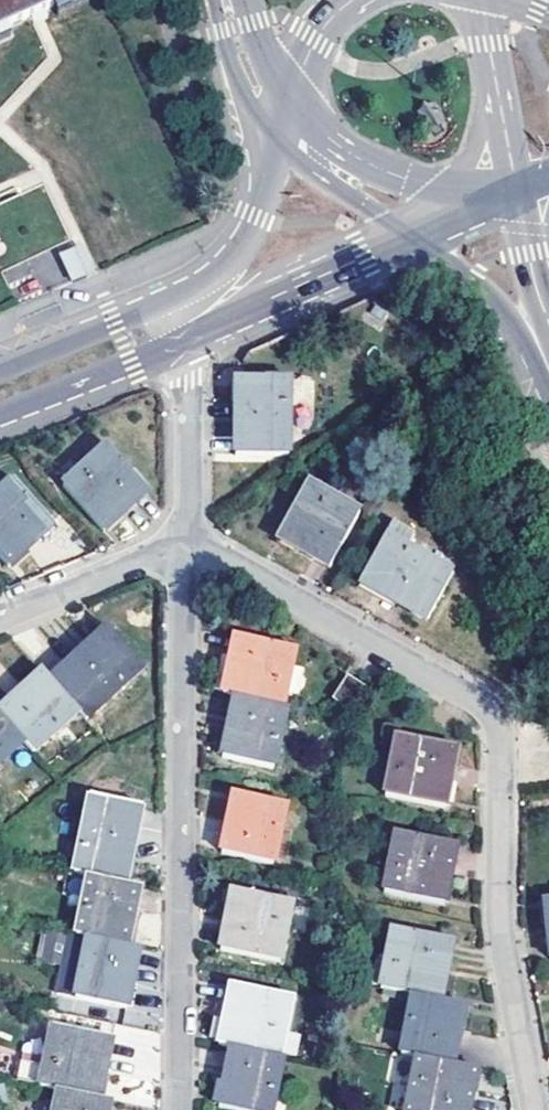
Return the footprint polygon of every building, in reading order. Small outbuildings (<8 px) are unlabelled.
[(8,24),(54,4),(59,15),(89,1),(88,0),(0,0),(0,28),(8,24)] [(0,28),(0,41),(13,36),(8,24),(0,28)] [(59,251),(70,280),(85,275),(75,245),(59,251)] [(263,379),(236,378),(236,386),(236,456),(287,457),(288,379),(263,379)] [(108,449),(65,488),(104,532),(148,493),(133,477),(108,449)] [(0,496),(0,559),(10,569),(55,527),(15,483),(0,496)] [(359,515),(305,485),(276,537),(329,567),(359,515)] [(450,575),(383,538),(358,583),(425,621),(450,575)] [(108,630),(51,681),(80,714),(86,721),(143,670),(108,630)] [(224,688),(222,697),(235,700),(281,709),(293,650),(234,639),(224,688)] [(0,713),(0,715),(25,743),(34,753),(80,714),(51,681),(45,675),(0,713)] [(364,691),(346,678),(332,698),(349,711),(364,691)] [(274,770),(287,711),(281,709),(235,700),(223,751),(222,758),(274,770)] [(25,743),(0,715),(0,765),(25,743)] [(397,738),(385,797),(443,809),(445,802),(455,750),(397,738)] [(284,805),(233,795),(232,802),(222,854),(272,864),(284,805)] [(88,799),(73,875),(87,878),(124,886),(126,875),(139,809),(88,799)] [(454,847),(396,835),(384,894),(443,907),(444,899),(454,847)] [(124,886),(87,878),(75,937),(87,939),(129,948),(131,938),(140,889),(124,886)] [(292,903),(232,892),(227,918),(220,950),(279,963),(292,903)] [(391,931),(378,990),(410,996),(438,1002),(440,993),(449,942),(391,931)] [(57,990),(73,991),(76,940),(43,938),(41,962),(59,963),(57,990)] [(128,1001),(139,949),(129,948),(87,939),(74,1000),(126,1010),(128,1001)] [(221,1038),(219,1047),(230,1049),(278,1059),(290,998),(232,986),(221,1038)] [(462,1014),(463,1006),(438,1002),(410,996),(399,1056),(415,1059),(451,1066),(462,1014)] [(51,1028),(39,1089),(57,1093),(98,1101),(110,1040),(51,1028)] [(230,1049),(221,1098),(218,1109),(223,1109),(272,1109),(282,1060),(278,1059),(230,1049)] [(415,1059),(405,1109),(467,1109),(475,1071),(451,1066),(415,1059)] [(109,1104),(98,1101),(57,1093),(54,1109),(107,1109),(109,1104)]
